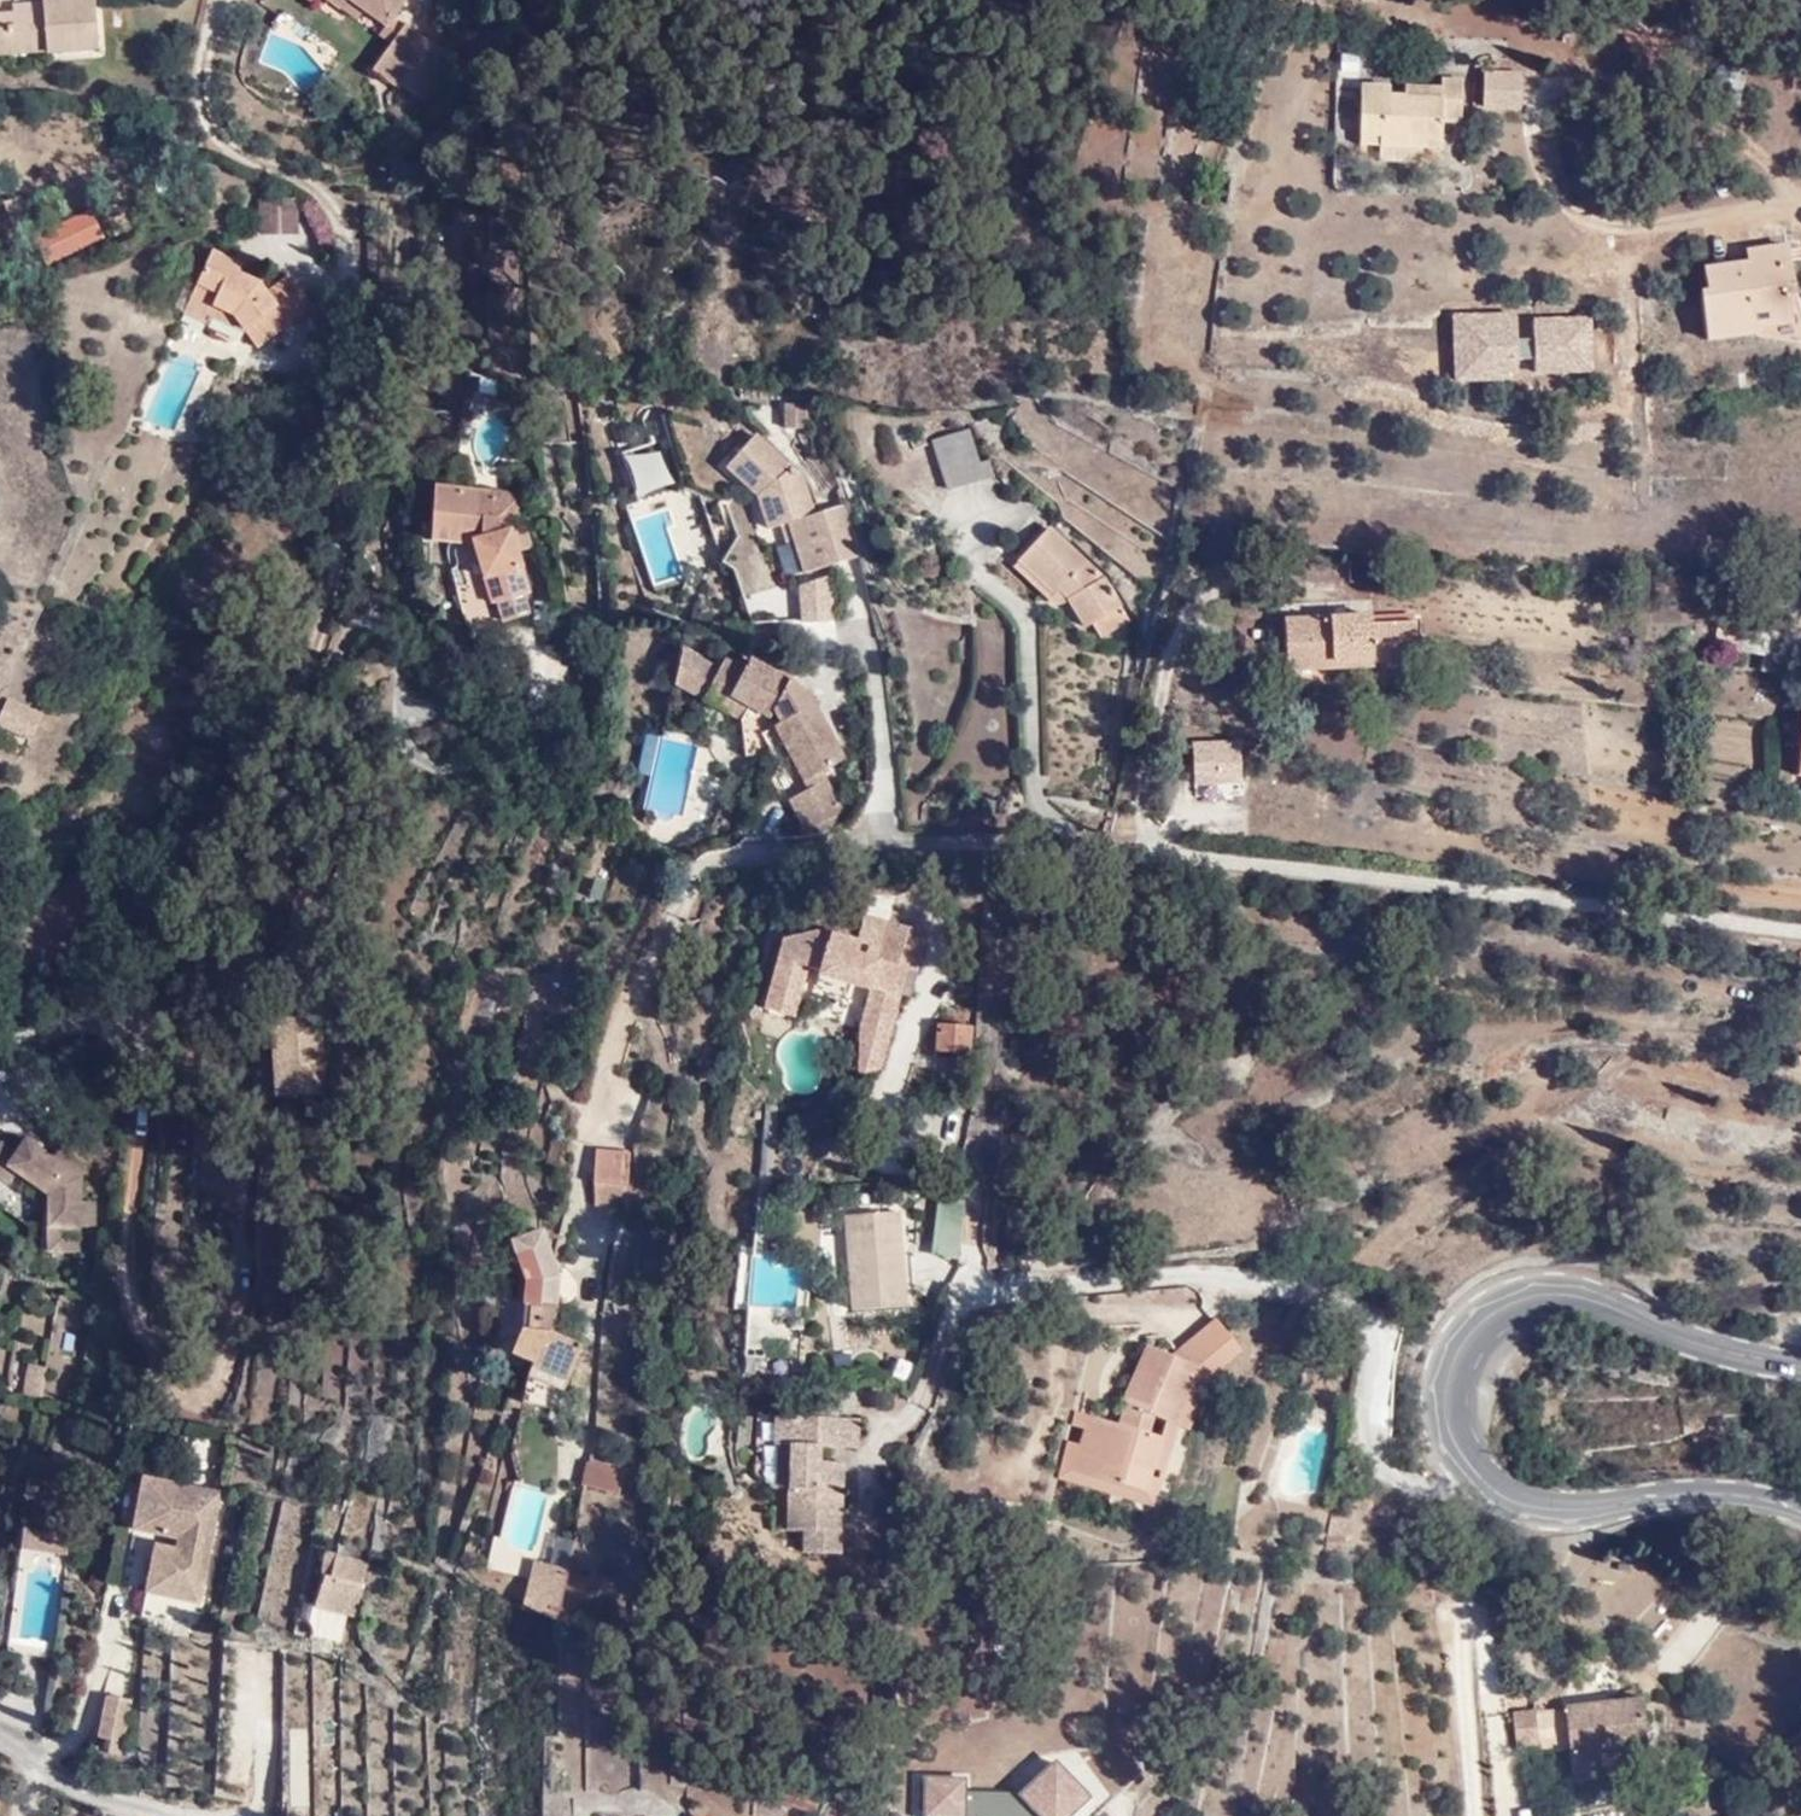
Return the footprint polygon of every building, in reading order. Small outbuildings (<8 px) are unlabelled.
[(18,0),(18,12),(0,12),(0,49),(48,47),(49,54),(105,52),(102,0),(26,0),(18,0)] [(334,4),(332,7),(354,21),(355,19),(377,36),(375,40),(388,49),(370,72),(418,108),(445,48),(407,21),(404,27),(391,18),(389,17),(401,0),(328,0),(334,4)] [(1521,71),(1480,71),(1481,110),(1521,110),(1521,71)] [(1423,139),(1445,140),(1445,124),(1467,122),(1469,79),(1447,78),(1447,85),(1447,97),(1406,97),(1396,96),(1394,87),(1365,86),(1362,136),(1384,136),(1383,150),(1423,151),(1423,139)] [(1447,97),(1447,85),(1407,84),(1406,97),(1447,97)] [(1362,150),(1383,150),(1384,136),(1362,136),(1362,150)] [(1446,152),(1445,140),(1423,139),(1423,151),(1446,152)] [(1423,165),(1423,151),(1383,150),(1383,164),(1423,165)] [(255,200),(257,234),(296,232),(294,198),(255,200)] [(93,223),(91,219),(42,239),(50,263),(100,243),(98,236),(108,231),(101,218),(93,223)] [(1704,322),(1757,321),(1757,311),(1791,311),(1791,280),(1799,281),(1796,232),(1753,231),(1754,250),(1713,250),(1712,270),(1706,271),(1704,322)] [(219,245),(204,294),(228,304),(259,315),(286,341),(336,287),(307,259),(284,281),(273,273),(274,265),(219,245)] [(228,304),(204,294),(199,309),(225,319),(228,304)] [(1757,311),(1757,321),(1758,335),(1792,335),(1791,311),(1757,311)] [(1451,381),(1531,380),(1530,339),(1522,339),(1522,312),(1450,313),(1451,381)] [(1532,316),(1532,375),(1593,374),(1592,315),(1532,316)] [(806,420),(808,400),(783,397),(781,417),(806,420)] [(223,418),(205,413),(200,428),(218,434),(223,418)] [(813,510),(804,478),(754,430),(721,463),(760,499),(771,535),(791,530),(804,564),(855,548),(838,504),(813,510)] [(976,471),(965,438),(927,448),(941,496),(989,483),(984,468),(976,471)] [(623,458),(632,496),(669,488),(659,449),(623,458)] [(502,520),(503,482),(438,479),(433,518),(471,519),(472,538),(492,602),(496,599),(504,619),(537,609),(531,588),(540,584),(525,541),(538,537),(529,518),(523,521),(502,520)] [(525,484),(503,482),(502,520),(523,521),(525,484)] [(471,519),(433,518),(433,537),(472,538),(471,519)] [(1018,565),(1061,544),(1044,529),(1018,565)] [(1114,589),(1061,544),(1018,565),(1055,594),(1070,606),(1086,628),(1092,625),(1124,607),(1114,589)] [(1055,594),(1018,565),(1010,576),(1047,604),(1055,594)] [(798,623),(832,621),(830,578),(795,581),(798,623)] [(1099,636),(1132,619),(1124,607),(1092,625),(1099,636)] [(1349,619),(1373,618),(1372,607),(1348,608),(1349,619)] [(1414,616),(1373,618),(1349,619),(1348,608),(1285,609),(1286,660),(1370,657),(1370,651),(1415,648),(1414,616)] [(1738,650),(1742,629),(1721,625),(1716,652),(1737,657),(1738,650)] [(1742,629),(1738,650),(1760,653),(1758,668),(1797,676),(1800,657),(1800,640),(1742,629)] [(678,644),(670,682),(737,718),(742,750),(750,751),(758,730),(767,725),(801,787),(784,797),(801,827),(841,806),(819,767),(843,754),(809,692),(787,675),(745,654),(739,665),(720,656),(716,663),(678,644)] [(1,726),(32,738),(43,710),(10,697),(0,722),(0,726),(1,726)] [(659,767),(664,738),(649,734),(642,764),(659,767)] [(1189,742),(1192,788),(1240,785),(1237,739),(1189,742)] [(847,1049),(862,1045),(862,1072),(886,1067),(914,969),(920,971),(922,962),(928,965),(945,933),(907,913),(902,921),(893,919),(885,946),(866,936),(867,930),(834,911),(816,920),(811,929),(786,935),(767,1007),(800,1016),(806,993),(810,996),(823,976),(821,985),(853,994),(855,985),(867,988),(850,1014),(847,1049)] [(320,1013),(249,1018),(254,1085),(266,1087),(267,1094),(324,1092),(320,1013)] [(971,1053),(973,1024),(944,1024),(942,1051),(971,1053)] [(50,1221),(86,1222),(99,1223),(98,1189),(86,1189),(87,1157),(61,1141),(56,1148),(23,1129),(14,1142),(0,1133),(0,1181),(27,1199),(35,1186),(49,1193),(50,1221)] [(591,1203),(627,1203),(627,1147),(591,1148),(591,1203)] [(27,1199),(0,1181),(0,1200),(19,1212),(27,1199)] [(930,1254),(959,1256),(963,1200),(933,1198),(930,1254)] [(915,1299),(906,1208),(854,1214),(864,1305),(915,1299)] [(86,1222),(50,1221),(50,1251),(84,1252),(86,1222)] [(515,1318),(505,1357),(566,1372),(577,1330),(551,1324),(556,1268),(541,1229),(510,1241),(521,1267),(515,1318)] [(761,1351),(767,1311),(747,1309),(742,1349),(761,1351)] [(1187,1438),(1178,1433),(1151,1426),(1156,1409),(1185,1416),(1205,1358),(1153,1339),(1120,1418),(1099,1412),(1080,1464),(1171,1491),(1187,1438)] [(24,1362),(22,1394),(42,1396),(45,1364),(24,1362)] [(1151,1426),(1178,1433),(1185,1416),(1156,1409),(1151,1426)] [(191,1424),(185,1476),(212,1478),(217,1427),(191,1424)] [(826,1569),(834,1506),(822,1505),(825,1476),(808,1474),(810,1459),(848,1463),(851,1434),(769,1424),(769,1454),(782,1456),(770,1540),(790,1542),(788,1564),(826,1569)] [(617,1483),(620,1457),(581,1453),(578,1479),(617,1483)] [(136,1474),(128,1519),(128,1523),(173,1532),(172,1543),(151,1539),(142,1587),(199,1599),(222,1487),(137,1468),(136,1474)] [(111,1516),(128,1519),(136,1474),(121,1469),(111,1516)] [(822,1505),(834,1506),(837,1479),(825,1476),(822,1505)] [(551,1536),(549,1561),(567,1563),(569,1538),(551,1536)] [(1623,1639),(1681,1676),(1722,1613),(1616,1544),(1574,1607),(1623,1639)] [(323,1552),(311,1608),(353,1617),(365,1561),(323,1552)] [(560,1628),(557,1574),(528,1561),(512,1611),(560,1628)] [(133,1696),(104,1690),(93,1733),(122,1738),(133,1696)] [(1640,1703),(1637,1704),(1637,1700),(1517,1706),(1518,1717),(1512,1717),(1511,1717),(1516,1754),(1540,1750),(1538,1737),(1567,1736),(1569,1759),(1571,1773),(1572,1782),(1602,1779),(1599,1754),(1644,1749),(1640,1703)] [(288,1729),(289,1811),(306,1811),(305,1728),(288,1729)] [(818,1783),(784,1770),(772,1802),(806,1815),(818,1783)]
